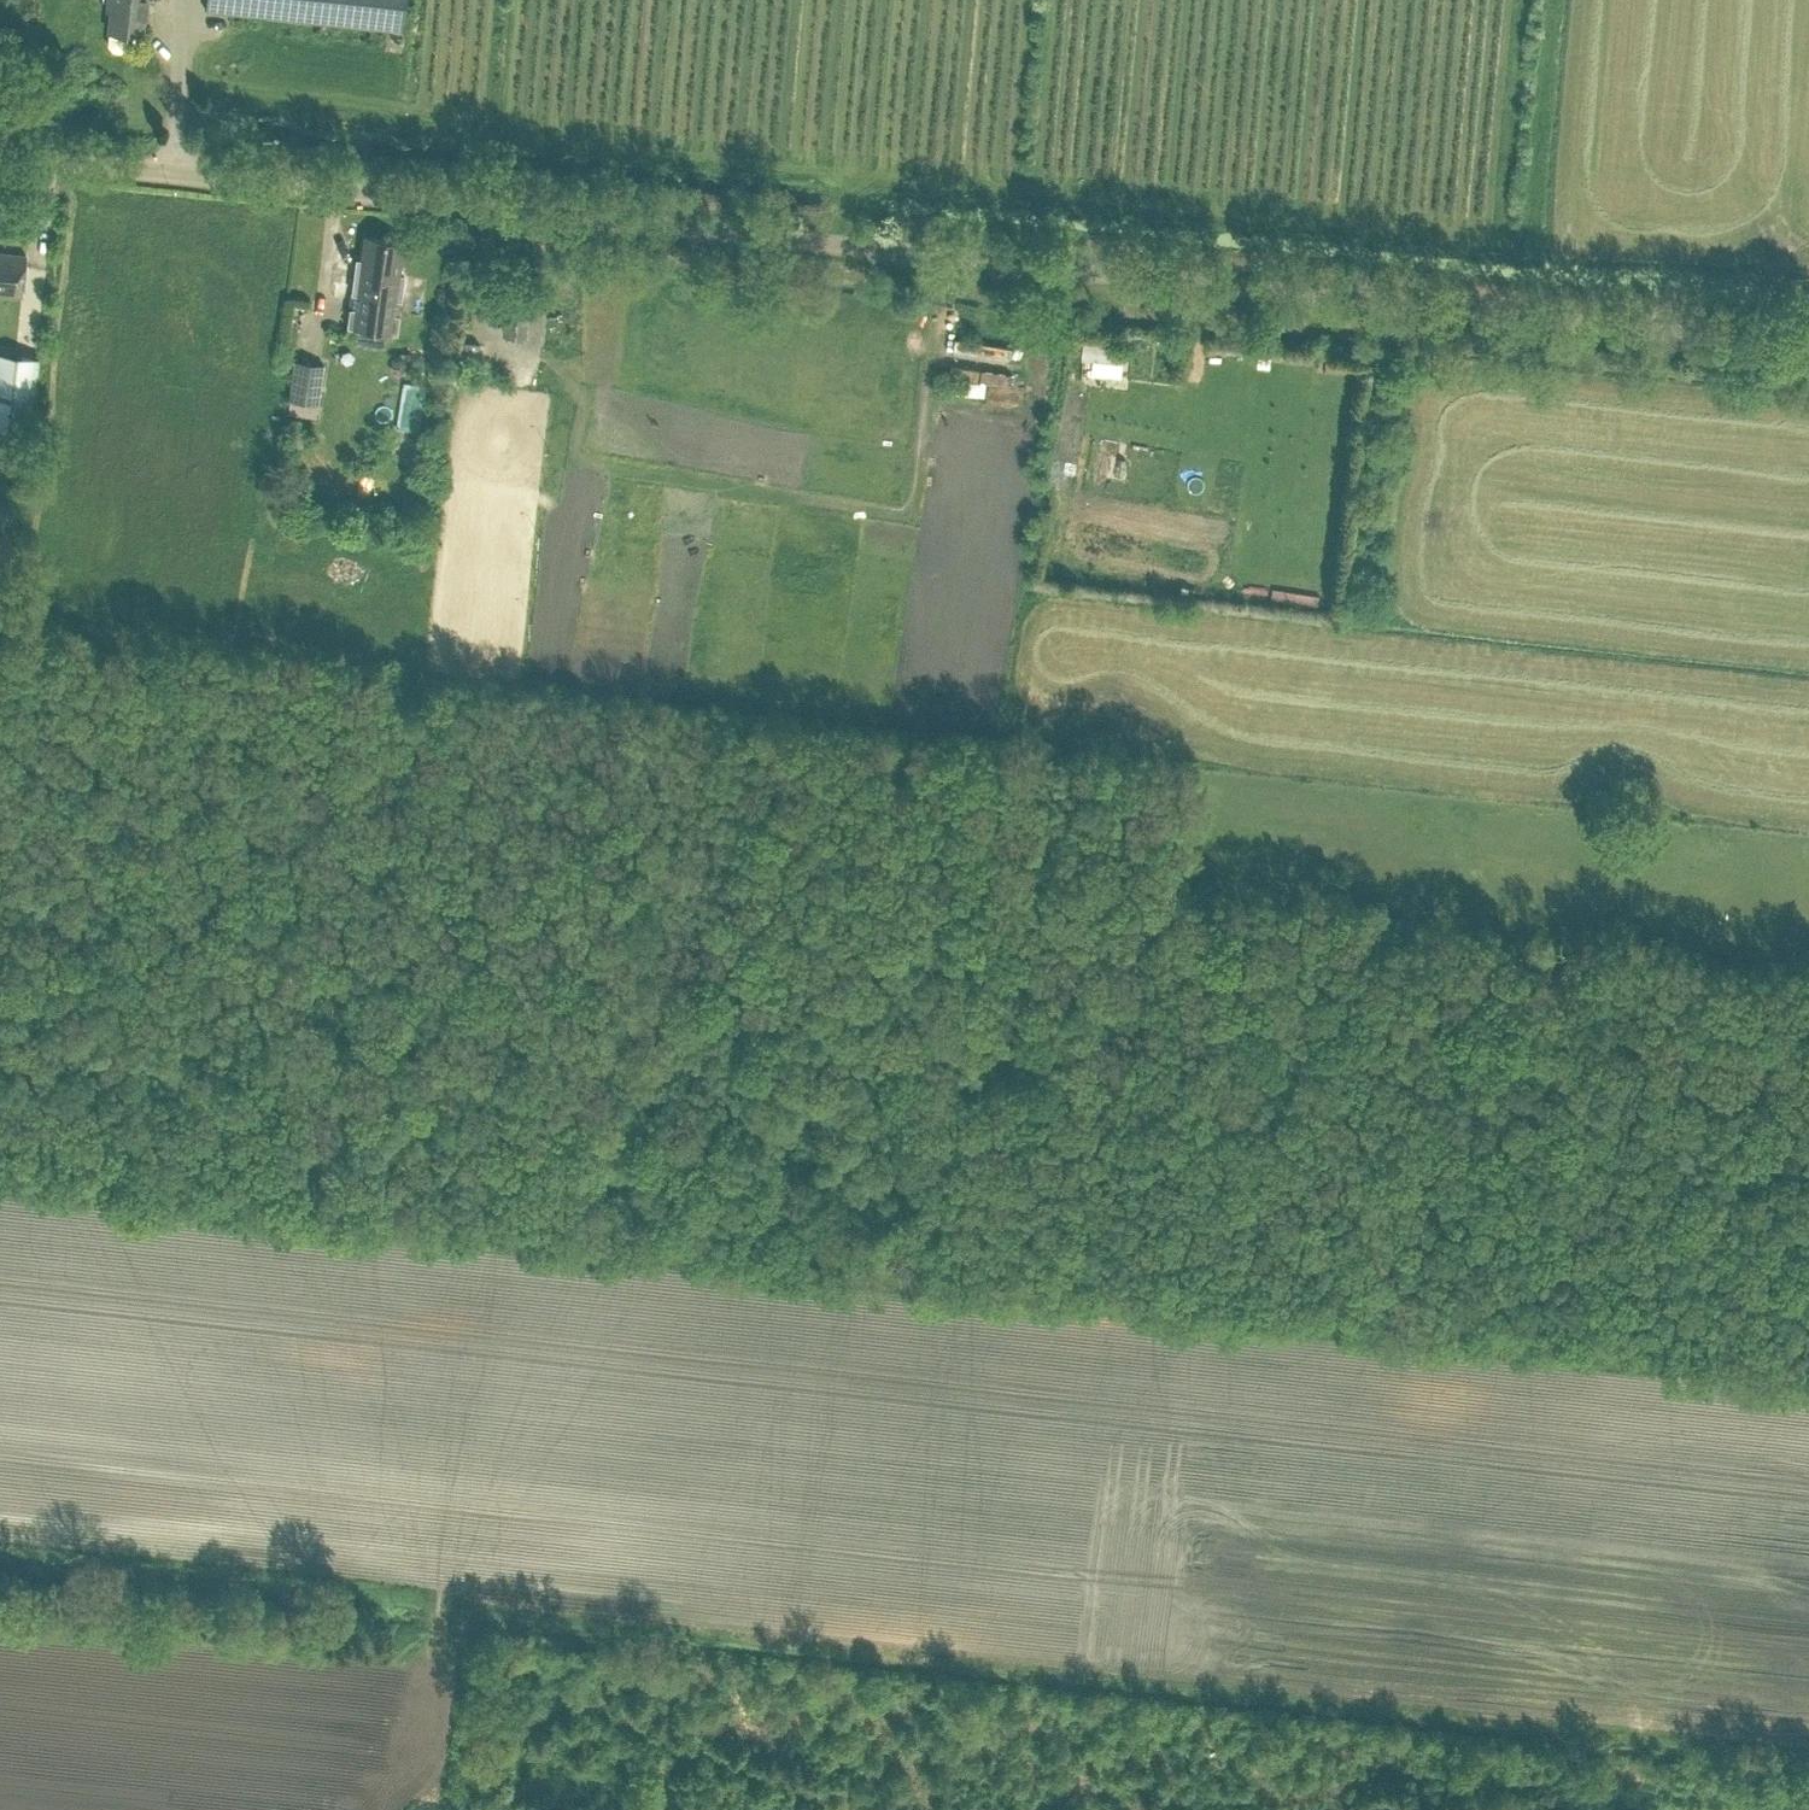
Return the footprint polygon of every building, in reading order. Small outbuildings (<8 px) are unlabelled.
[(144,0),(106,0),(105,9),(109,9),(107,29),(108,29),(106,42),(111,48),(119,49),(126,44),(127,31),(141,33),(144,0)] [(206,9),(402,30),(405,0),(207,0),(206,9)] [(384,343),(385,329),(395,330),(402,273),(398,273),(402,240),(362,235),(357,276),(353,275),(347,324),(357,325),(356,339),(384,343)] [(22,295),(26,252),(0,249),(0,293),(22,295)] [(507,288),(502,333),(508,333),(507,344),(522,345),(523,335),(526,335),(530,290),(507,288)] [(588,343),(590,293),(566,292),(565,310),(554,310),(553,342),(588,343)] [(1079,323),(1076,350),(1122,354),(1124,327),(1079,323)] [(0,352),(0,425),(29,429),(37,357),(0,352)] [(294,359),(288,398),(317,402),(322,363),(294,359)]
